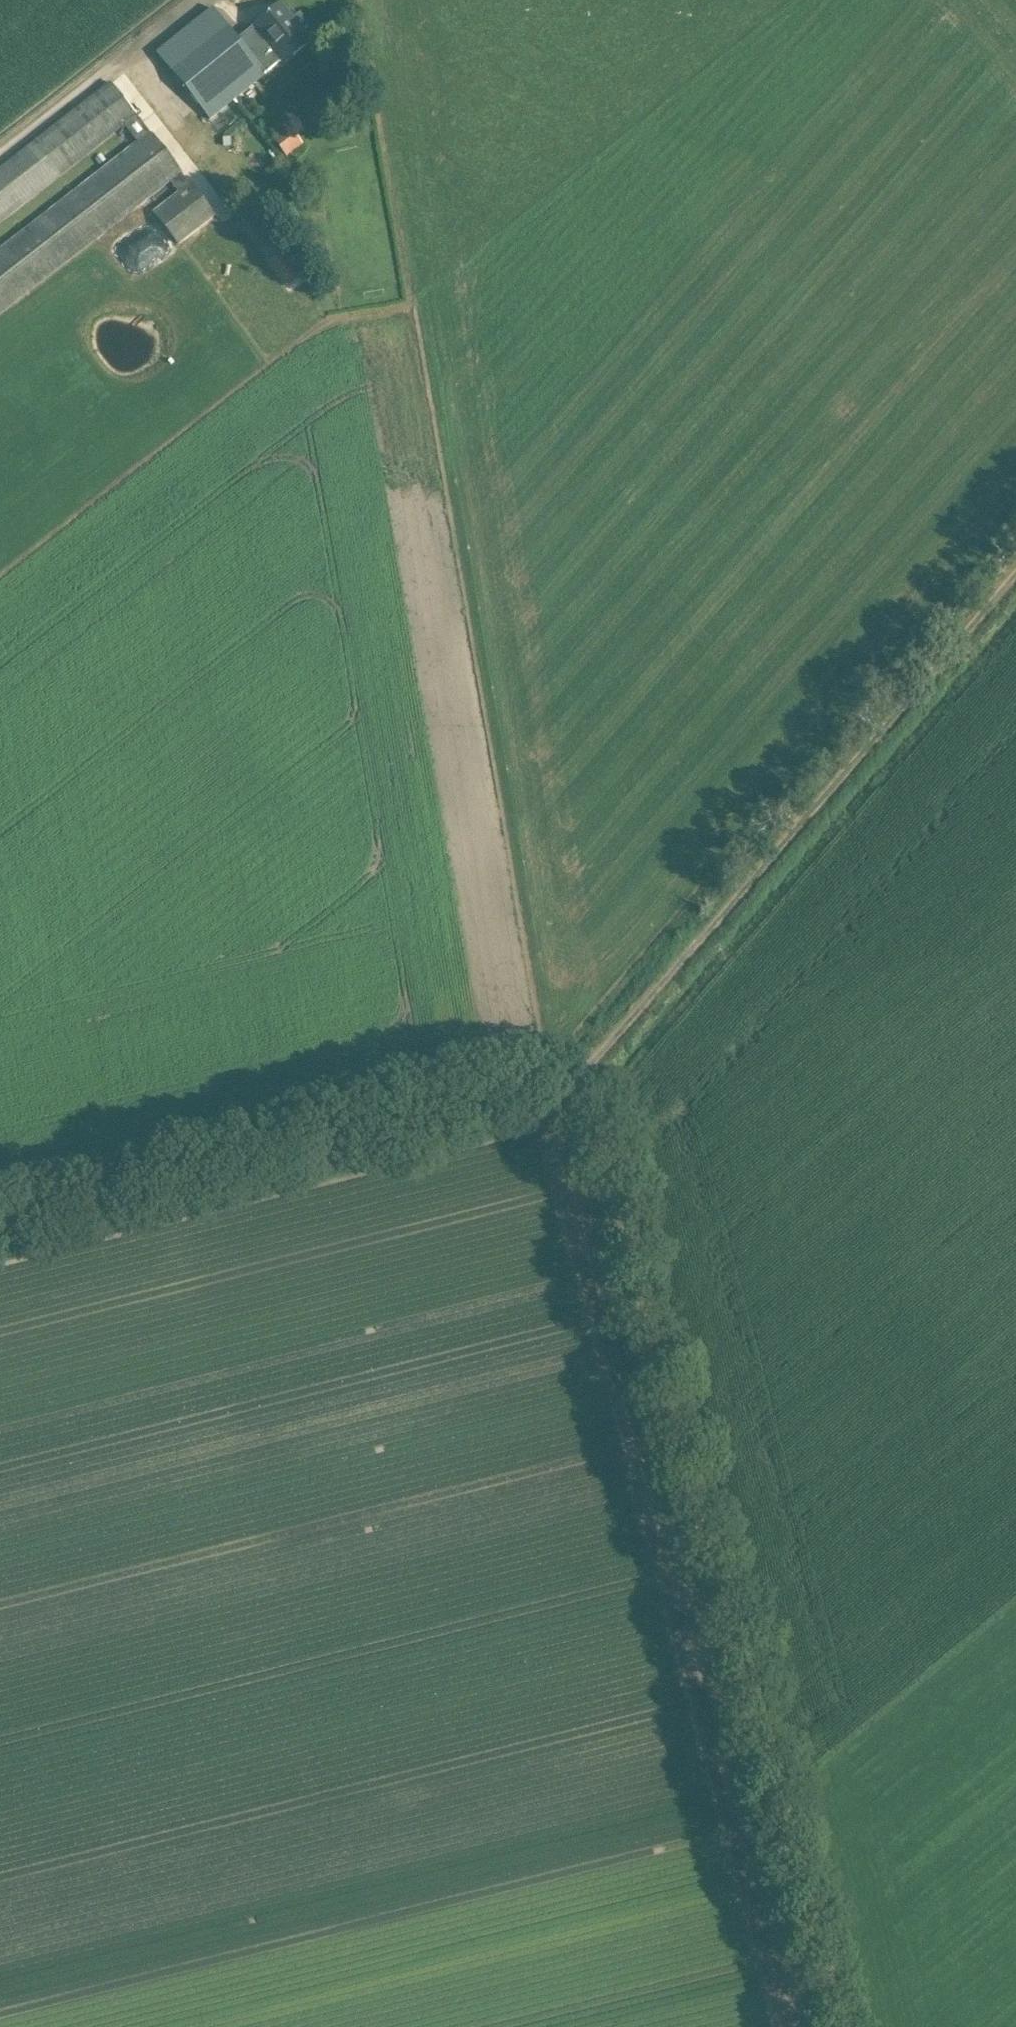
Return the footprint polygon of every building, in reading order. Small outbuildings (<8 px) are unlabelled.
[(243,46),(266,74),(282,61),(284,64),(308,44),(318,36),(300,13),(292,20),(280,5),(254,26),(259,33),(243,46)] [(157,55),(169,70),(199,107),(210,120),(266,74),(243,46),(213,9),(157,55)] [(0,171),(0,224),(125,126),(139,144),(0,252),(0,317),(170,185),(177,193),(151,213),(177,246),(215,216),(112,84),(0,171)] [(296,129),(278,142),(289,157),(307,145),(296,129)] [(281,254),(269,263),(287,285),(298,276),(281,254)]
